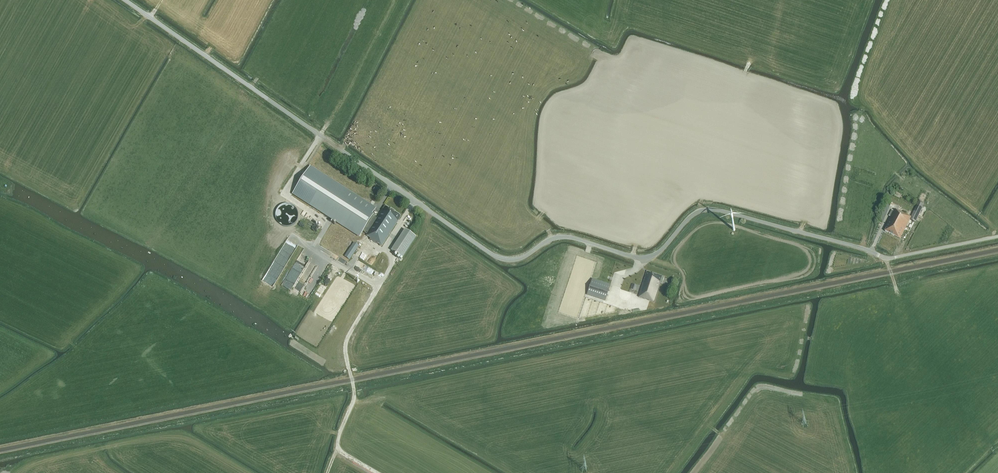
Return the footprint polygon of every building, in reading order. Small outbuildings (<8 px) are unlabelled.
[(367,234),(366,236),(370,238),(370,239),(381,247),(401,216),(385,206),(382,211),(383,211),(382,212),(381,212),(377,218),(372,214),(376,209),(311,166),(293,192),(292,194),(359,238),(363,232),(367,234)] [(922,208),(917,205),(914,212),(919,214),(922,208)] [(889,216),(891,217),(887,225),(888,226),(885,231),(900,239),(911,217),(899,211),(899,212),(895,209),(894,211),(892,210),(889,216)] [(416,237),(405,229),(391,250),(403,258),(416,237)] [(349,259),(358,246),(354,243),(345,256),(349,259)] [(296,249),(299,250),(298,252),(299,252),(298,254),(301,255),(304,248),(298,245),(296,249)] [(567,249),(566,253),(584,257),(585,253),(567,249)] [(610,285),(592,279),(598,261),(591,259),(583,283),(590,285),(587,295),(605,300),(610,285)] [(662,284),(663,281),(665,277),(647,272),(639,297),(655,303),(661,284),(662,284)]
